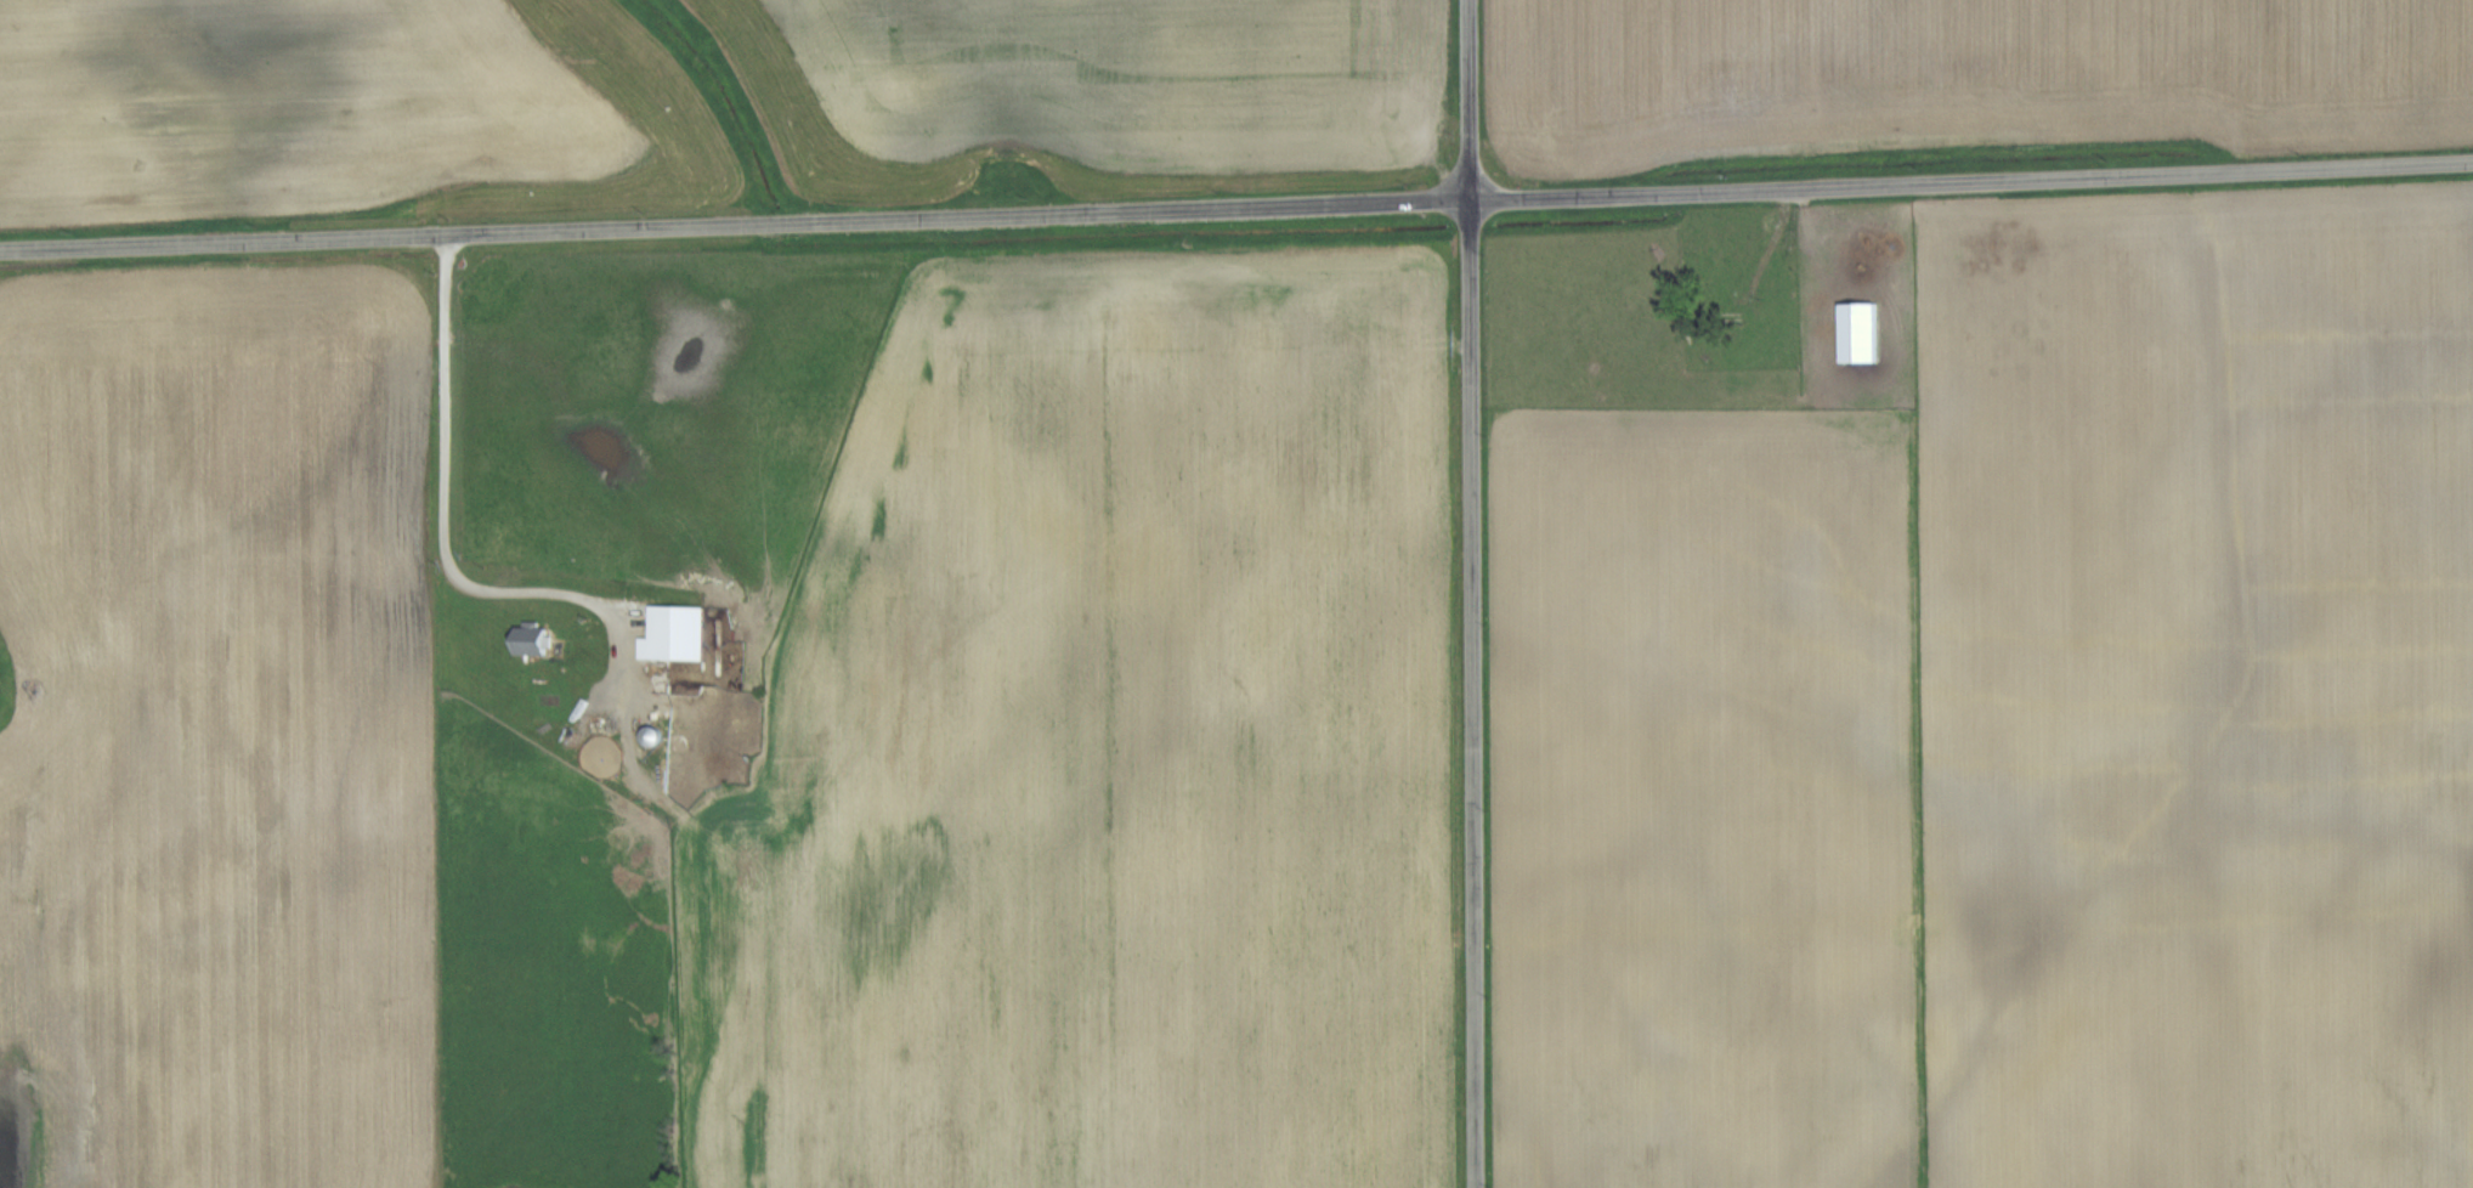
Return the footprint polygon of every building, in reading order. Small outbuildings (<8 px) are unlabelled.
[(545,628),(506,627),(505,652),(544,653),(545,628)]
